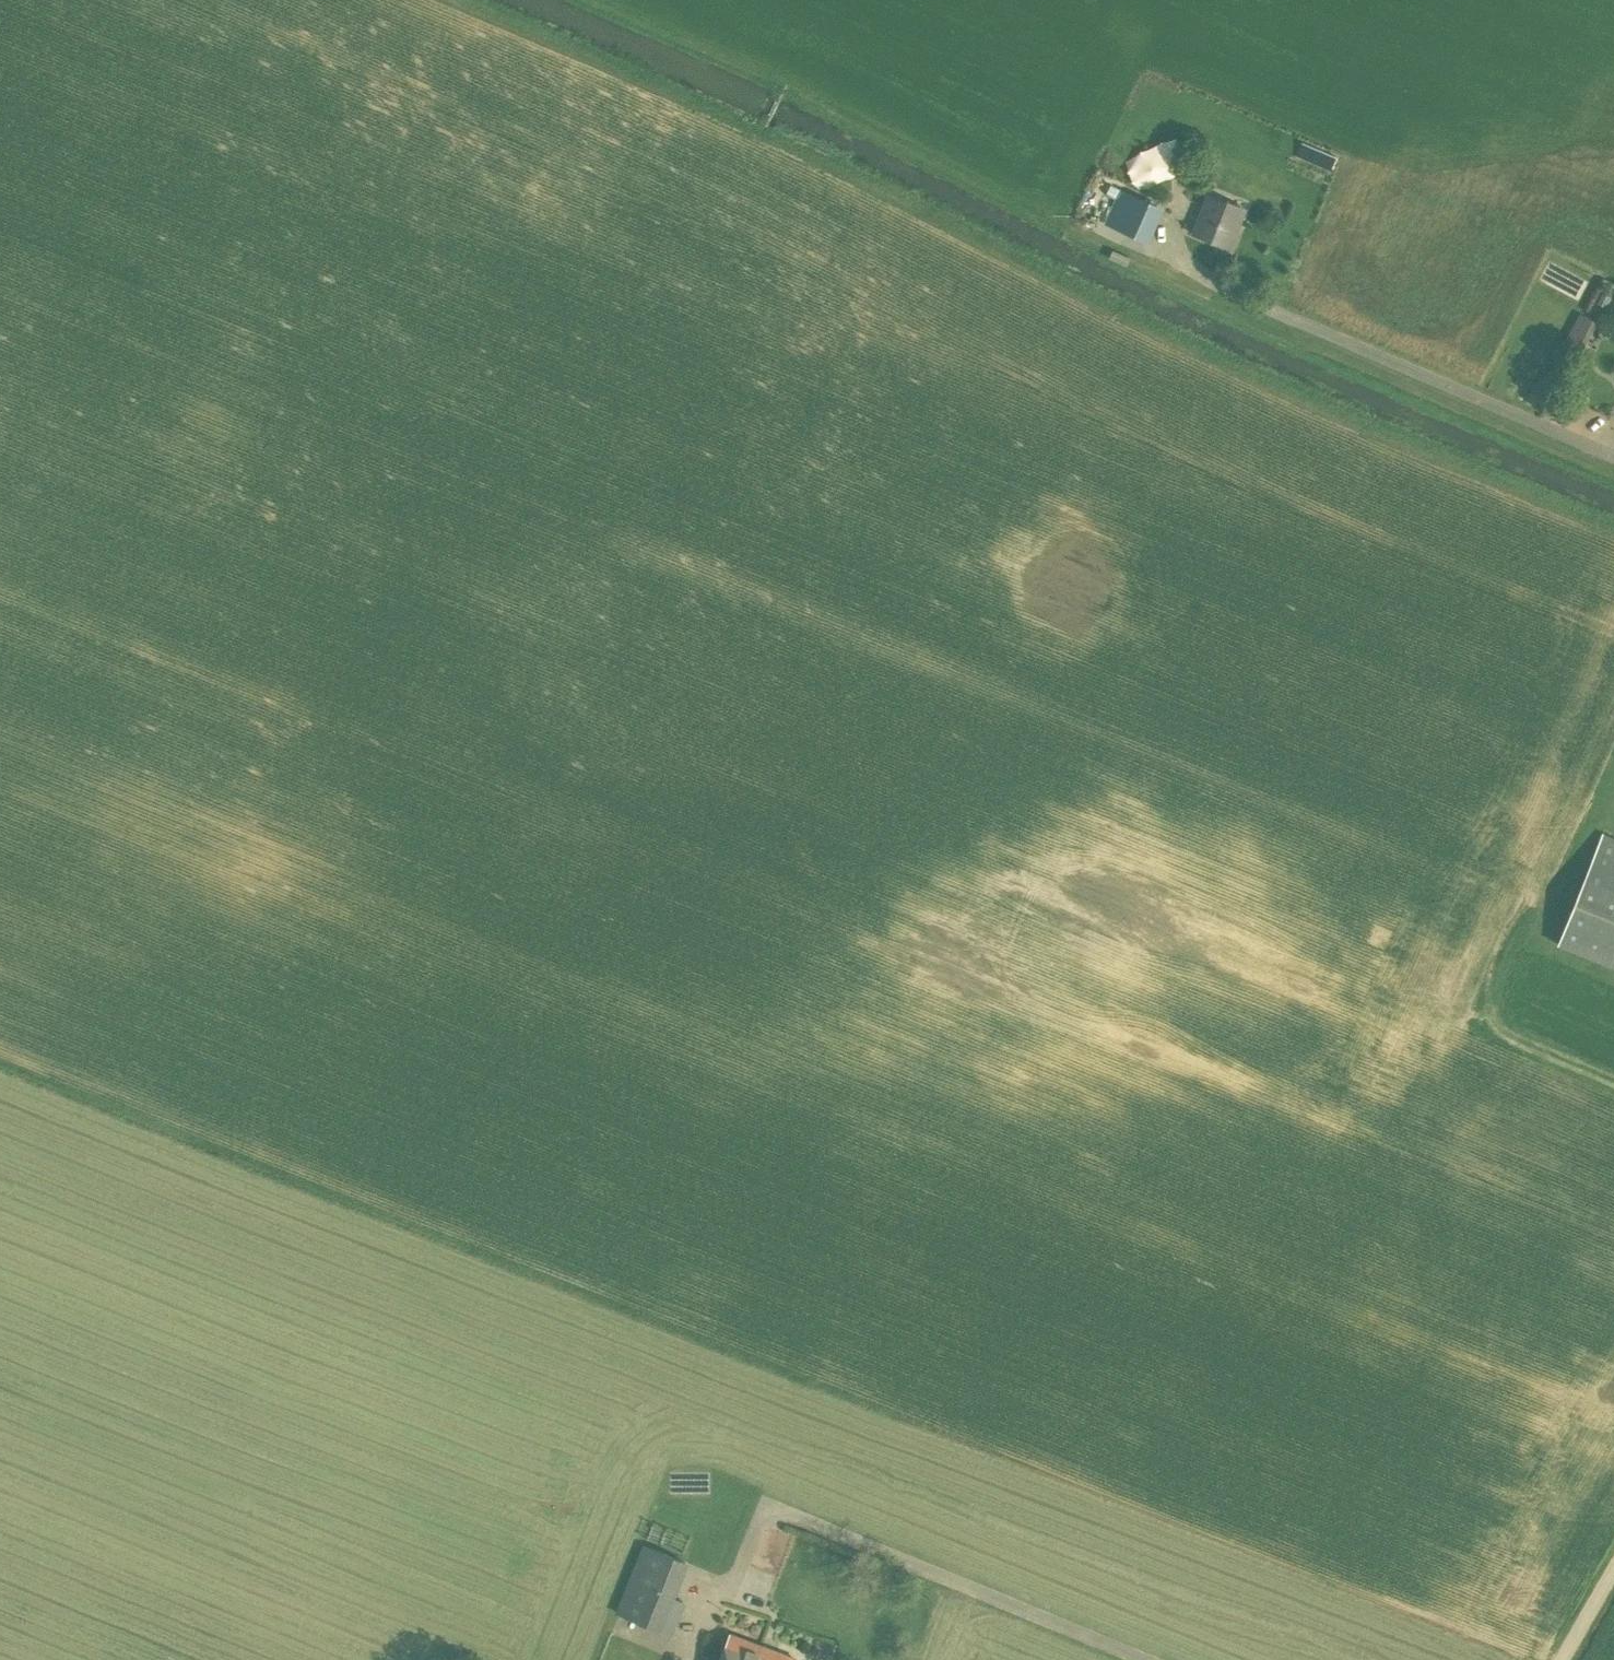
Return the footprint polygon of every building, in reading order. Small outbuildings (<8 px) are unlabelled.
[(1114,228),(1150,245),(1168,205),(1132,189),(1114,228)] [(1229,250),(1246,209),(1210,194),(1193,235),(1229,250)] [(1582,352),(1598,323),(1580,313),(1564,342),(1582,352)] [(1603,834),(1558,943),(1613,966),(1613,839),(1603,834)] [(662,1630),(689,1563),(644,1546),(618,1613),(662,1630)] [(762,1645),(731,1633),(721,1659),(757,1659),(762,1645)] [(799,1658),(762,1645),(757,1659),(798,1659),(799,1658)]
